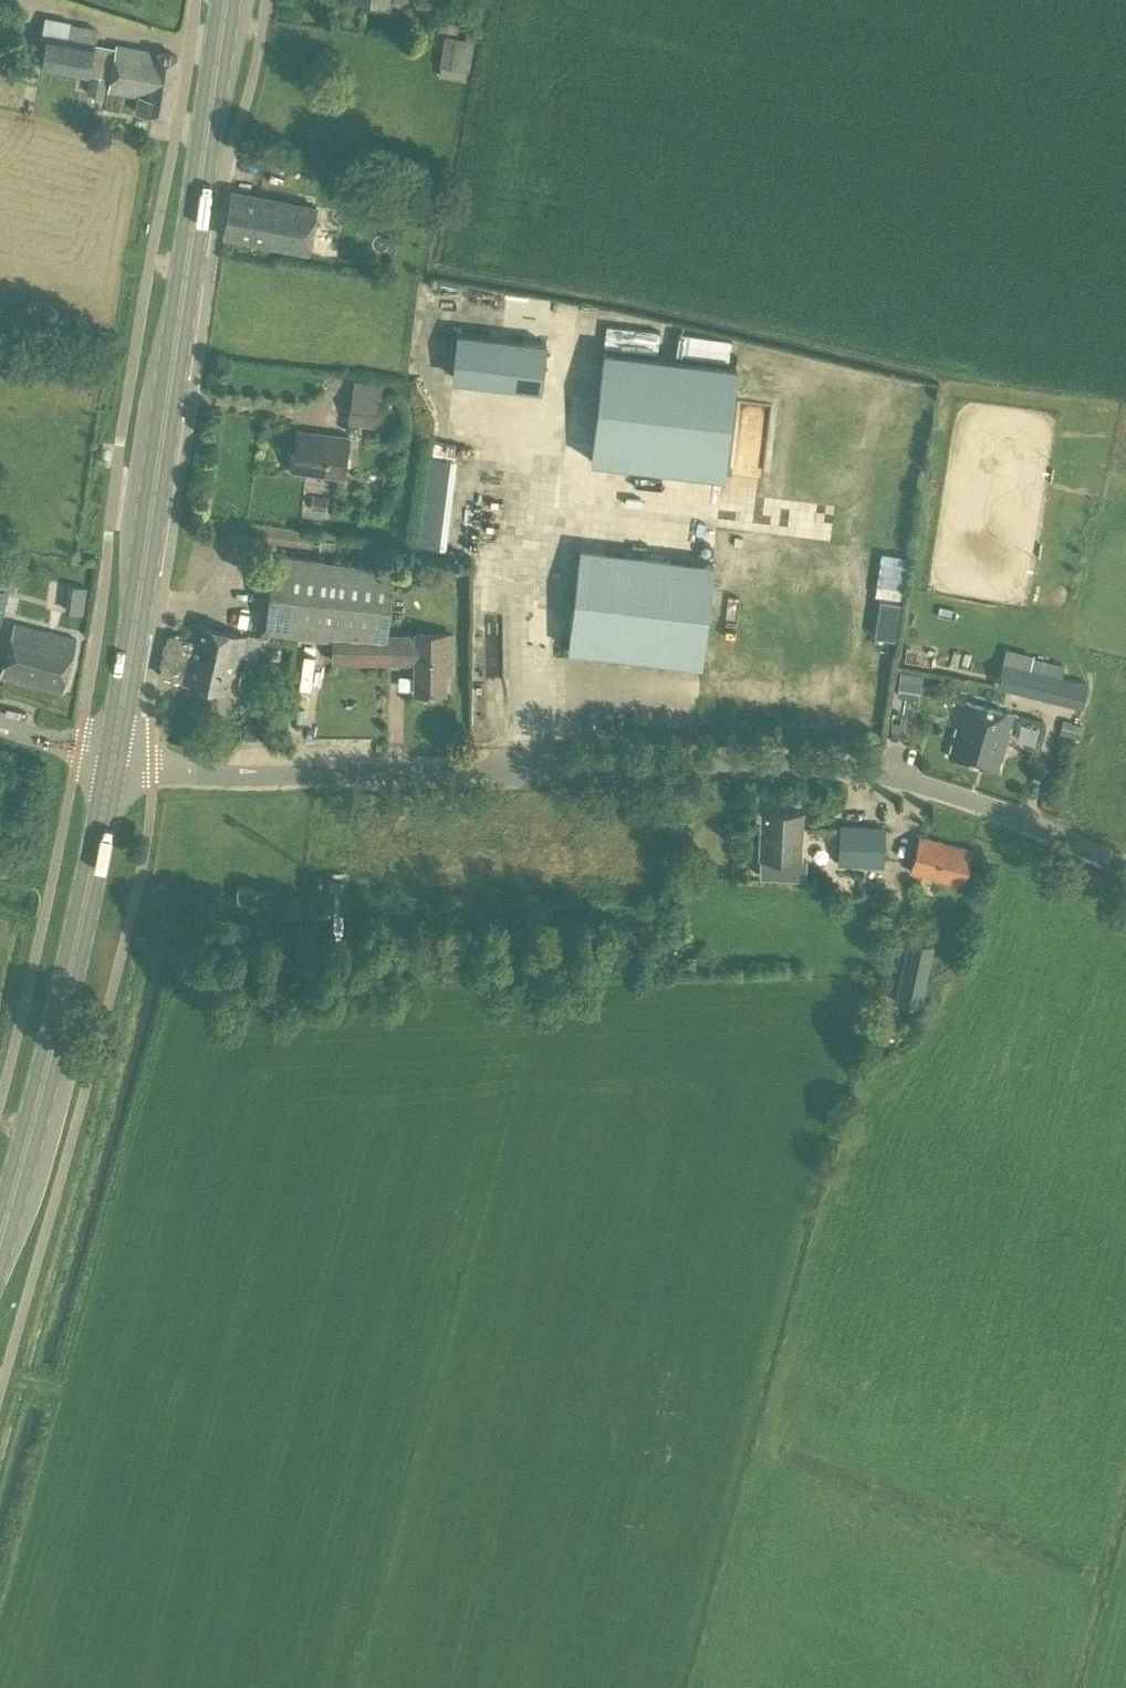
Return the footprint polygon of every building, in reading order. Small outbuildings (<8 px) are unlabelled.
[(96,25),(44,16),(41,33),(45,34),(39,68),(88,76),(96,25)] [(469,70),(474,39),(443,34),(439,66),(469,70)] [(117,44),(109,91),(138,96),(135,111),(166,116),(177,55),(117,44)] [(104,96),(107,76),(89,74),(86,93),(104,96)] [(314,207),(231,191),(222,236),(306,252),(314,207)] [(546,343),(458,332),(453,379),(540,390),(546,343)] [(605,349),(591,461),(724,477),(737,365),(605,349)] [(379,427),(383,395),(381,395),(382,383),(353,379),(347,423),(379,427)] [(343,476),(347,438),(296,432),(292,469),(343,476)] [(341,541),(366,545),(368,533),(343,529),(341,541)] [(701,666),(714,563),(580,547),(567,649),(701,666)] [(415,634),(386,633),(393,580),(395,567),(273,552),(264,632),(331,640),(331,662),(415,664),(414,691),(443,691),(444,673),(451,673),(451,634),(415,633),(415,634)] [(19,573),(0,568),(0,620),(7,591),(14,593),(19,573)] [(393,580),(402,588),(413,577),(405,569),(393,580)] [(232,691),(246,635),(191,622),(187,641),(168,636),(159,673),(232,691)] [(61,690),(74,638),(14,623),(1,675),(61,690)] [(1055,701),(1061,675),(1029,667),(1022,693),(1055,701)] [(1065,672),(1061,683),(1086,691),(1089,681),(1065,672)] [(998,772),(1007,736),(1013,715),(963,701),(947,756),(998,772)] [(1063,720),(1059,733),(1079,738),(1082,724),(1063,720)] [(800,859),(802,812),(761,810),(758,857),(800,859)] [(881,864),(883,827),(840,824),(838,862),(881,864)] [(957,902),(972,848),(919,834),(909,871),(922,874),(917,891),(957,902)] [(251,888),(237,887),(236,887),(236,898),(250,900),(251,888)] [(920,1007),(934,944),(908,938),(894,1001),(920,1007)]
